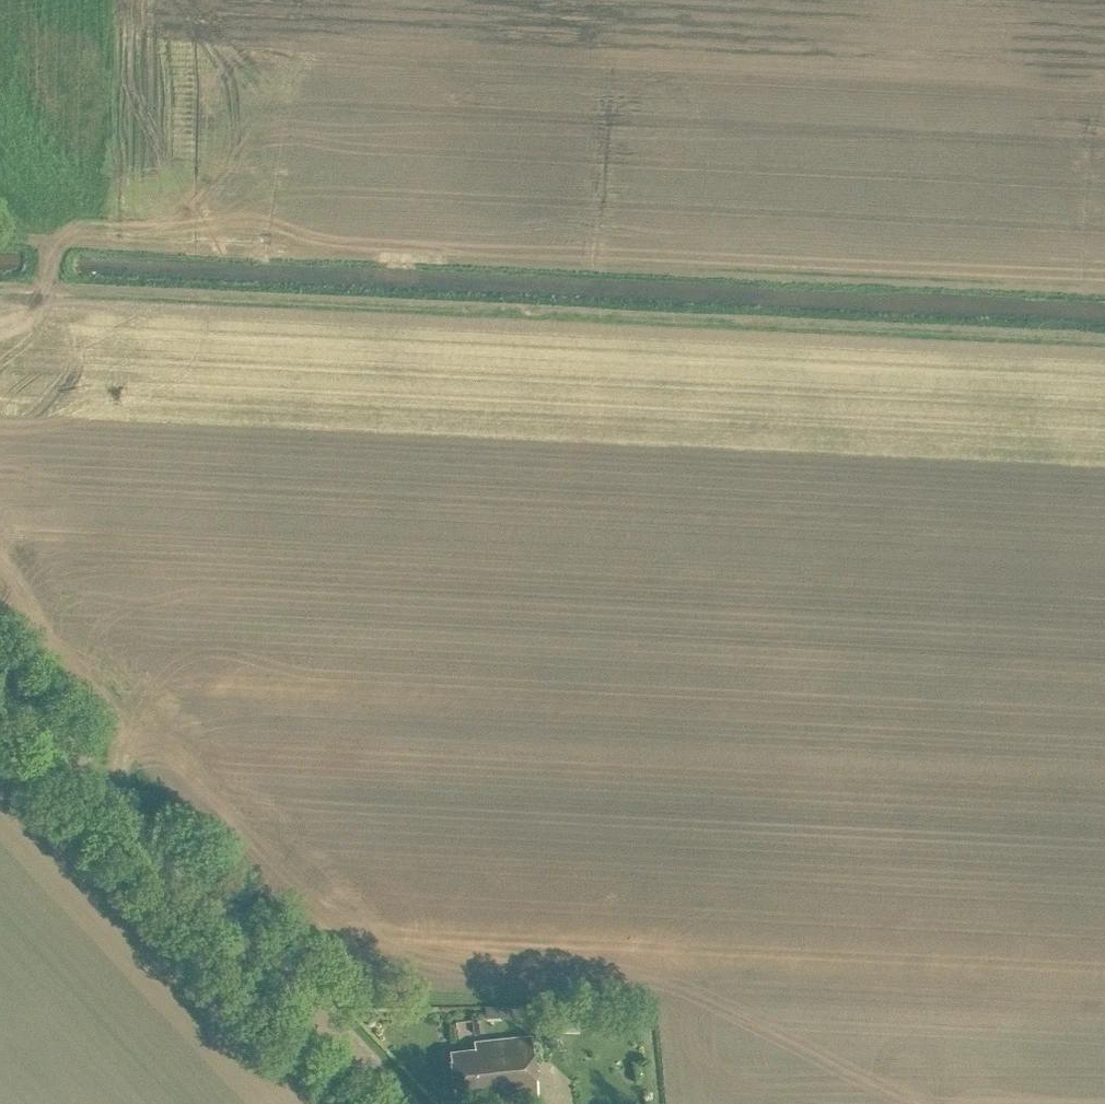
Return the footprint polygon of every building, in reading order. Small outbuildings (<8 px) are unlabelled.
[(482,1045),(482,1046),(471,1048),(471,1054),(447,1057),(452,1100),(460,1099),(460,1103),(500,1103),(535,1100),(528,1039),(482,1045)]
